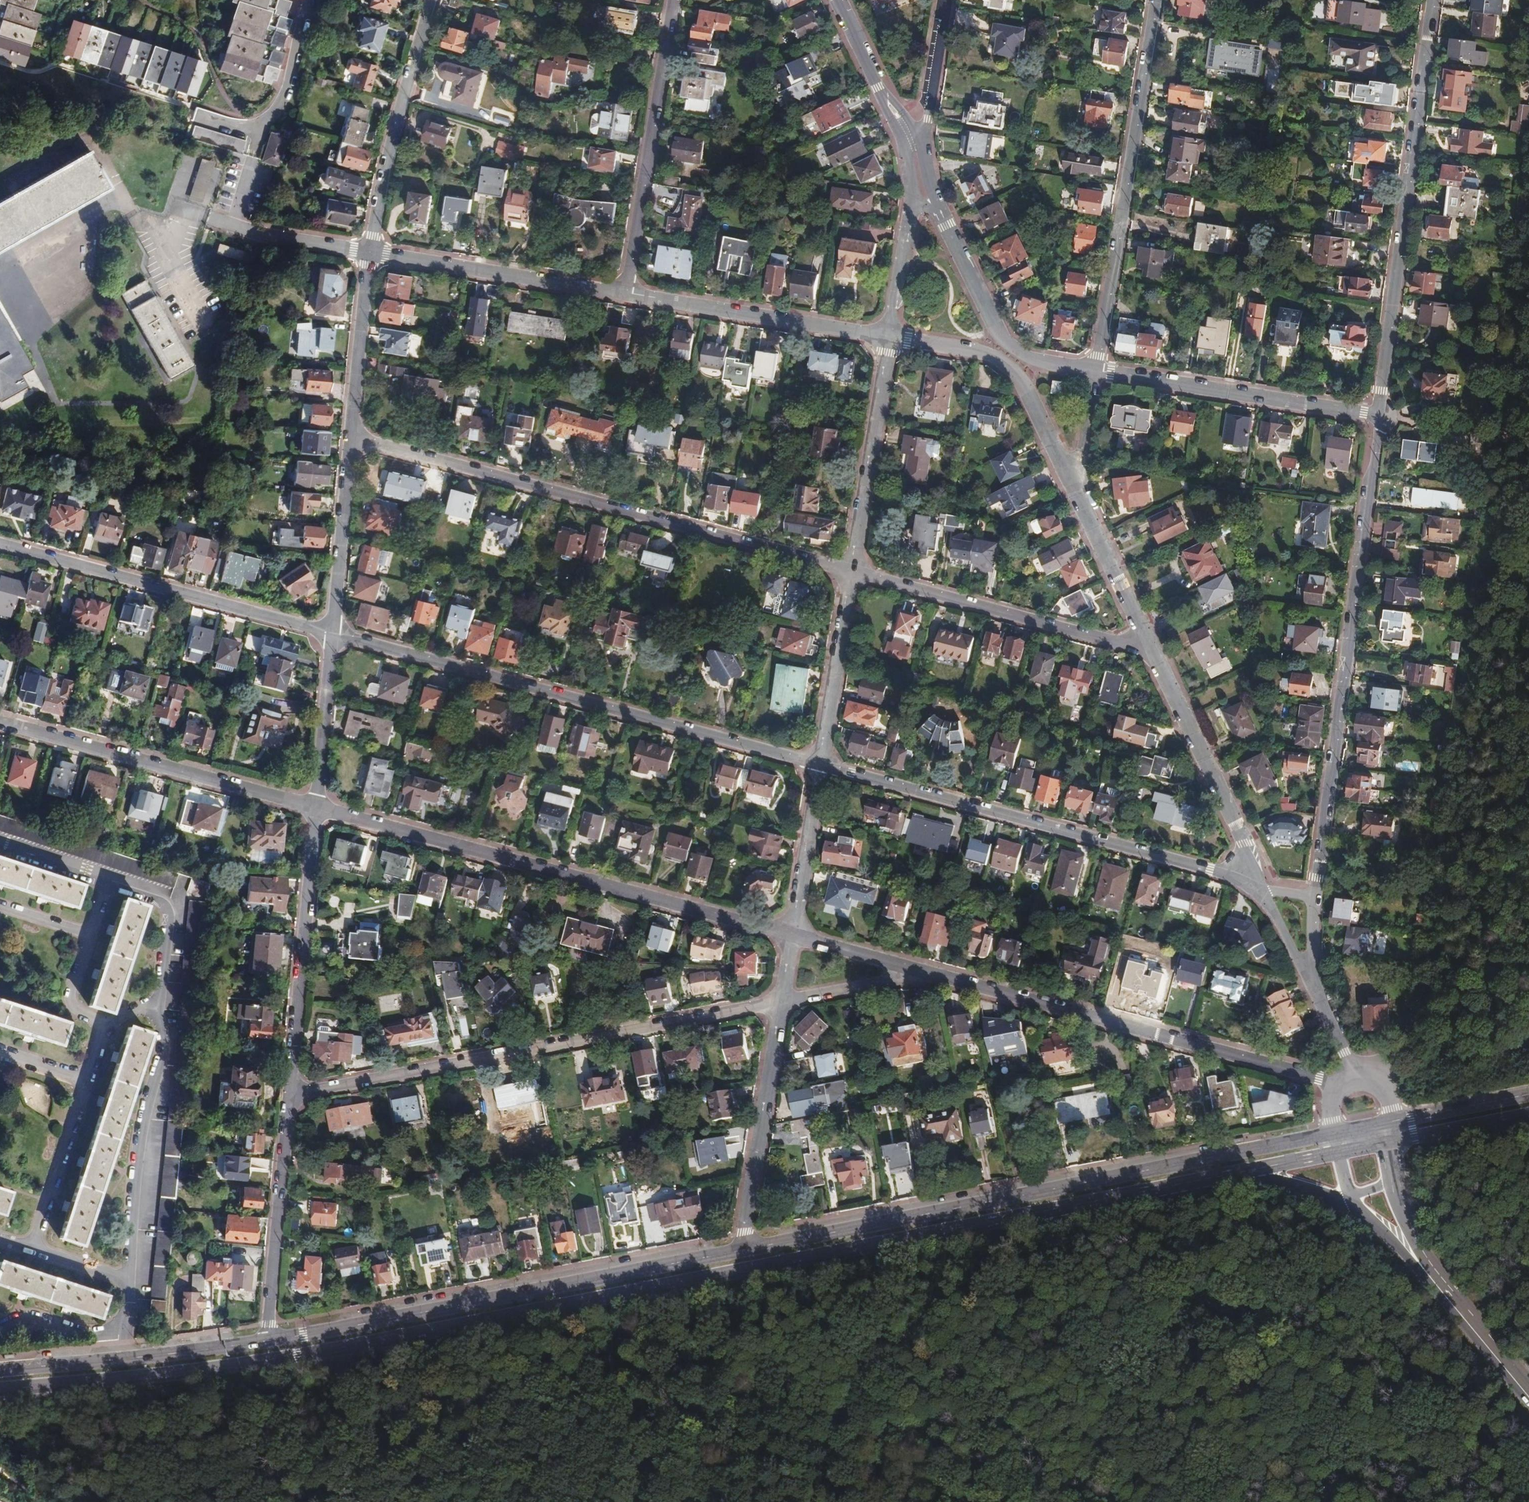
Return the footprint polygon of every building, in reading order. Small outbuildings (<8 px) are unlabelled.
[(30,47),(38,20),(29,17),(34,0),(0,0),(0,1),(0,8),(8,10),(0,35),(0,62),(23,69),(30,47)] [(222,72),(253,81),(263,49),(259,47),(268,15),(262,13),(266,0),(233,0),(232,4),(237,5),(228,38),(232,39),(222,72)] [(290,4),(278,0),(277,0),(274,11),(287,15),(290,4)] [(396,0),(370,0),(368,6),(387,11),(388,5),(394,6),(395,1),(396,0)] [(474,3),(464,0),(454,0),(452,7),(471,12),(474,3)] [(983,7),(1004,10),(1005,1),(1007,1),(1007,0),(984,0),(983,7)] [(1179,4),(1180,4),(1179,14),(1202,18),(1204,3),(1200,2),(1200,0),(1180,0),(1179,4)] [(1365,4),(1338,0),(1329,0),(1326,18),(1362,24),(1361,28),(1376,31),(1380,11),(1365,8),(1365,4)] [(1472,13),(1478,14),(1499,16),(1501,0),(1474,0),(1472,13)] [(716,12),(702,10),(699,27),(695,27),(694,37),(712,40),(713,30),(727,32),(729,16),(716,14),(716,12)] [(1099,22),(1097,31),(1111,33),(1124,35),(1125,27),(1126,25),(1127,18),(1120,17),(1118,13),(1103,10),(1101,21),(1099,22)] [(632,32),(635,15),(611,11),(608,28),(621,30),(621,33),(628,34),(628,31),(632,32)] [(820,31),(812,14),(794,23),(802,39),(820,31)] [(1496,39),(1499,16),(1478,14),(1476,36),(1496,39)] [(475,34),(496,40),(501,22),(480,16),(475,34)] [(376,51),(383,24),(360,17),(357,30),(361,31),(357,45),(376,51)] [(288,34),(291,22),(279,18),(275,30),(288,34)] [(1034,31),(1000,25),(998,38),(1003,39),(1000,58),(1025,61),(1027,44),(1031,45),(1034,31)] [(74,27),(64,58),(195,98),(205,67),(74,27)] [(470,33),(453,28),(450,38),(447,38),(444,47),(464,53),(465,50),(472,52),(474,42),(468,40),(470,33)] [(1111,33),(1097,31),(1093,55),(1104,57),(1104,63),(1107,64),(1110,40),(1111,33)] [(283,50),(286,39),(274,35),(270,46),(283,50)] [(498,39),(497,45),(506,48),(508,42),(498,39)] [(1110,40),(1107,64),(1124,67),(1128,43),(1110,40)] [(1252,50),(1252,47),(1211,40),(1206,67),(1256,75),(1260,52),(1252,50)] [(1475,52),(1476,43),(1453,40),(1451,59),(1473,62),(1473,66),(1485,68),(1487,54),(1475,52)] [(709,55),(711,44),(692,41),(690,52),(709,55)] [(1282,42),(1269,41),(1268,51),(1281,53),(1282,42)] [(1374,75),(1378,47),(1335,41),(1333,55),(1352,58),(1350,72),(1374,75)] [(282,67),(286,56),(273,52),(270,63),(282,67)] [(760,63),(758,73),(768,74),(769,64),(767,64),(768,53),(758,52),(757,62),(760,63)] [(817,69),(810,54),(775,71),(775,81),(780,81),(779,89),(784,87),(802,100),(810,96),(807,89),(803,90),(799,83),(803,81),(801,77),(817,69)] [(588,73),(590,62),(556,56),(555,63),(543,60),(536,95),(549,98),(552,81),(565,83),(568,69),(588,73)] [(637,67),(638,59),(627,57),(626,66),(637,67)] [(352,88),(368,92),(375,66),(349,58),(346,70),(356,73),(352,88)] [(453,101),(472,106),(481,75),(451,66),(445,66),(442,67),(441,69),(441,71),(441,74),(442,76),(446,79),(459,83),(453,101)] [(277,84),(281,72),(269,68),(265,79),(277,84)] [(710,101),(710,96),(711,88),(711,87),(710,85),(723,87),(725,74),(689,68),(688,77),(686,77),(683,97),(688,98),(688,100),(686,100),(685,110),(687,110),(686,113),(708,116),(711,101),(710,101)] [(1440,107),(1459,110),(1459,107),(1464,108),(1466,97),(1463,97),(1465,82),(1472,84),(1474,74),(1444,70),(1443,82),(1447,83),(1446,93),(1442,92),(1440,107)] [(1397,85),(1355,80),(1354,87),(1336,85),(1335,97),(1352,99),(1352,102),(1382,106),(1382,105),(1394,107),(1397,85)] [(750,87),(768,90),(768,85),(750,82),(750,87)] [(1187,105),(1187,107),(1202,110),(1205,92),(1190,90),(1190,89),(1171,86),(1169,102),(1187,105)] [(1105,93),(1090,91),(1089,101),(1104,103),(1105,93)] [(1006,130),(1010,102),(979,96),(977,110),(972,109),(972,114),(967,114),(965,123),(1006,130)] [(837,100),(796,120),(801,128),(810,124),(815,126),(819,135),(847,122),(837,100)] [(1112,105),(1104,103),(1089,101),(1085,125),(1105,128),(1107,115),(1111,115),(1112,105)] [(626,140),(632,107),(605,102),(600,136),(626,140)] [(355,146),(358,147),(362,132),(364,132),(365,131),(366,128),(367,124),(366,123),(362,122),(365,109),(351,104),(347,117),(346,117),(339,142),(340,142),(355,146)] [(1367,128),(1369,111),(1358,110),(1356,126),(1367,128)] [(1177,111),(1174,130),(1198,134),(1201,115),(1177,111)] [(1391,114),(1369,111),(1367,128),(1392,131),(1393,121),(1391,121),(1391,114)] [(450,137),(451,128),(428,122),(423,141),(438,145),(437,149),(449,152),(453,137),(450,137)] [(1526,138),(1528,126),(1514,125),(1512,136),(1526,138)] [(190,141),(238,156),(241,144),(194,129),(190,141)] [(1476,142),(1477,132),(1453,129),(1452,139),(1446,138),(1445,151),(1484,156),(1486,144),(1476,142)] [(992,136),(965,131),(963,144),(967,144),(965,155),(988,159),(992,136)] [(834,168),(866,153),(856,132),(823,147),(834,168)] [(1173,135),(1169,160),(1170,160),(1190,164),(1195,164),(1197,150),(1203,151),(1204,141),(1173,135)] [(263,164),(275,166),(282,139),(269,136),(263,164)] [(700,165),(704,142),(676,138),(672,160),(682,162),(682,163),(684,165),(691,166),(694,164),(700,165)] [(499,141),(495,156),(514,162),(518,146),(499,141)] [(355,146),(340,142),(334,162),(362,170),(365,161),(367,161),(369,154),(367,153),(367,152),(354,148),(355,146)] [(1353,162),(1355,162),(1357,144),(1350,142),(1347,161),(1353,162)] [(1370,145),(1368,160),(1384,162),(1387,144),(1371,142),(1370,145)] [(1366,164),(1368,164),(1368,160),(1370,145),(1357,144),(1355,162),(1366,164)] [(614,173),(616,162),(617,152),(592,148),(589,168),(614,173)] [(765,159),(765,148),(757,148),(757,159),(765,159)] [(0,199),(0,248),(109,186),(88,149),(0,199)] [(190,201),(213,208),(228,163),(204,155),(190,201)] [(1100,175),(1102,160),(1067,155),(1064,169),(1100,175)] [(882,173),(874,156),(853,166),(860,183),(864,181),(865,183),(874,182),(874,177),(882,173)] [(1190,164),(1170,160),(1167,179),(1187,182),(1190,164)] [(1366,169),(1366,164),(1355,162),(1353,162),(1350,178),(1364,180),(1366,169)] [(342,171),(327,166),(325,174),(322,183),(327,184),(327,187),(336,190),(336,192),(350,196),(351,192),(357,194),(362,179),(341,173),(342,171)] [(1442,184),(1461,187),(1462,179),(1464,179),(1465,174),(1463,173),(1463,169),(1444,167),(1442,184)] [(483,169),(478,196),(502,199),(506,173),(483,169)] [(1364,180),(1363,185),(1367,186),(1367,189),(1374,189),(1375,187),(1381,188),(1382,181),(1387,181),(1388,173),(1383,172),(1383,171),(1366,169),(1364,180)] [(973,202),(992,193),(982,173),(961,184),(967,196),(970,195),(973,202)] [(322,183),(325,174),(322,174),(319,175),(317,184),(319,187),(327,190),(327,187),(327,184),(322,183)] [(662,186),(678,189),(679,179),(664,177),(662,186)] [(1444,216),(1474,220),(1478,191),(1448,187),(1444,216)] [(510,189),(505,217),(513,218),(514,215),(528,217),(532,193),(510,189)] [(841,205),(861,209),(861,207),(868,208),(870,196),(833,190),(831,205),(841,207),(841,205)] [(1099,214),(1102,193),(1084,190),(1084,194),(1076,193),(1074,203),(1068,202),(1067,208),(1099,214)] [(1191,198),(1164,194),(1161,212),(1188,216),(1191,198)] [(697,226),(701,200),(682,196),(676,212),(671,211),(668,232),(697,237),(698,226),(697,226)] [(1355,196),(1353,211),(1381,215),(1383,200),(1355,196)] [(467,214),(469,201),(444,197),(441,220),(455,222),(457,212),(467,214)] [(349,225),(353,204),(327,199),(323,220),(349,225)] [(412,227),(426,229),(431,203),(411,199),(408,217),(413,218),(412,227)] [(614,203),(612,203),(588,201),(569,199),(565,217),(565,220),(566,223),(568,225),(570,227),(573,228),(576,228),(578,227),(581,226),(583,223),(584,220),(584,217),(611,225),(611,223),(609,223),(612,205),(614,205),(614,203)] [(988,230),(998,226),(996,222),(1005,218),(998,203),(979,213),(988,230)] [(1350,215),(1350,213),(1343,212),(1341,225),(1348,226),(1348,231),(1366,233),(1366,230),(1370,230),(1371,218),(1350,215)] [(1429,237),(1449,240),(1451,220),(1431,217),(1431,218),(1427,218),(1426,225),(1430,225),(1429,237)] [(1214,226),(1207,224),(1207,227),(1199,226),(1196,247),(1221,251),(1224,230),(1214,228),(1214,226)] [(1091,255),(1095,229),(1078,226),(1074,253),(1091,255)] [(994,247),(1005,270),(1007,269),(1025,260),(1028,259),(1017,236),(994,247)] [(1345,240),(1315,236),(1312,261),(1342,265),(1345,240)] [(831,275),(832,275),(851,278),(853,264),(872,267),(876,244),(837,238),(831,275)] [(729,254),(741,256),(739,273),(750,275),(754,245),(722,240),(718,270),(727,271),(729,254)] [(1348,266),(1352,241),(1345,240),(1342,265),(1348,266)] [(235,258),(237,249),(222,245),(219,253),(235,258)] [(689,280),(693,252),(659,247),(658,252),(653,252),(651,266),(656,267),(655,272),(673,275),(673,277),(689,280)] [(1140,248),(1138,263),(1161,266),(1163,252),(1140,248)] [(1163,252),(1161,266),(1170,268),(1172,253),(1163,252)] [(781,297),(787,258),(771,256),(765,294),(781,297)] [(1025,260),(1007,269),(1010,275),(1001,279),(1007,291),(1016,286),(1015,284),(1032,275),(1025,260)] [(1138,263),(1137,269),(1145,270),(1160,273),(1161,266),(1138,263)] [(318,269),(315,289),(341,293),(343,279),(337,272),(318,269)] [(1160,273),(1145,270),(1144,276),(1159,279),(1160,273)] [(794,271),(790,296),(814,299),(818,275),(794,271)] [(1433,295),(1435,276),(1414,273),(1412,292),(1433,295)] [(1505,284),(1506,275),(1493,273),(1492,282),(1505,284)] [(1083,283),(1084,277),(1069,274),(1066,293),(1081,296),(1081,291),(1084,291),(1085,283),(1083,283)] [(411,279),(390,276),(390,279),(389,279),(387,289),(388,289),(387,296),(408,300),(411,279)] [(1350,294),(1352,278),(1337,276),(1335,290),(1338,290),(1338,292),(1350,294)] [(1369,281),(1352,278),(1350,294),(1370,297),(1371,288),(1368,288),(1369,281)] [(188,365),(141,280),(118,293),(165,377),(188,365)] [(1042,283),(1052,304),(1058,304),(1047,281),(1042,283)] [(341,293),(315,289),(314,301),(311,301),(310,311),(312,311),(312,313),(339,315),(341,293)] [(1039,325),(1045,304),(1024,297),(1022,303),(1015,301),(1012,310),(1019,312),(1017,318),(1039,325)] [(486,307),(487,300),(472,298),(465,336),(482,339),(488,307),(486,307)] [(405,304),(386,302),(383,321),(401,325),(405,304)] [(1446,329),(1449,306),(1422,302),(1419,325),(1446,329)] [(1298,348),(1303,313),(1281,309),(1275,344),(1298,348)] [(563,341),(567,321),(510,312),(507,332),(520,334),(521,331),(540,334),(540,337),(563,341)] [(0,315),(0,399),(24,386),(18,374),(29,368),(0,315)] [(1075,319),(1056,316),(1055,324),(1056,324),(1054,339),(1064,341),(1064,338),(1070,339),(1071,330),(1074,330),(1074,329),(1079,329),(1080,328),(1081,323),(1080,322),(1079,322),(1076,321),(1075,319)] [(1225,357),(1231,321),(1208,318),(1206,327),(1200,327),(1197,349),(1214,352),(1214,355),(1225,357)] [(329,350),(331,329),(318,328),(317,333),(308,332),(308,322),(294,322),(293,330),(296,331),(294,354),(310,356),(311,349),(329,350)] [(1365,337),(1366,330),(1334,326),(1334,327),(1332,329),(1332,334),(1333,336),(1332,344),(1347,346),(1347,351),(1348,353),(1352,353),(1353,353),(1355,351),(1355,347),(1365,348),(1365,347),(1367,345),(1367,341),(1366,339),(1366,337),(1365,337)] [(411,333),(381,328),(380,339),(386,340),(385,353),(407,356),(411,333)] [(625,353),(629,331),(610,328),(609,337),(606,337),(606,340),(603,340),(602,349),(618,352),(618,357),(621,361),(629,362),(630,360),(631,354),(625,353)] [(688,361),(692,335),(684,334),(685,330),(675,329),(672,348),(670,348),(668,357),(688,361)] [(1117,351),(1136,354),(1140,335),(1135,334),(1136,332),(1132,331),(1132,334),(1120,332),(1120,331),(1116,331),(1114,345),(1118,346),(1117,351)] [(1140,335),(1136,354),(1156,357),(1158,348),(1161,348),(1162,341),(1155,340),(1156,336),(1140,333),(1140,335)] [(722,370),(726,346),(717,345),(717,347),(713,346),(713,344),(702,342),(699,366),(722,370)] [(776,354),(757,351),(752,376),(773,379),(776,354)] [(838,375),(840,358),(840,355),(811,351),(808,370),(837,374),(838,375)] [(746,389),(750,366),(738,363),(738,360),(726,358),(722,380),(731,382),(731,386),(746,389)] [(854,360),(840,358),(838,375),(837,374),(836,380),(850,383),(854,360)] [(404,368),(380,364),(378,375),(403,379),(404,368)] [(327,391),(329,372),(289,368),(288,380),(299,381),(299,378),(304,379),(303,391),(314,392),(314,390),(327,391)] [(944,413),(950,375),(929,371),(925,391),(927,391),(924,410),(944,413)] [(445,403),(447,390),(437,388),(438,381),(433,381),(433,376),(431,374),(427,375),(426,376),(426,379),(406,376),(402,401),(415,403),(416,399),(434,402),(435,401),(445,403)] [(1444,403),(1447,379),(1426,377),(1423,400),(1444,403)] [(1065,395),(1066,385),(1054,382),(1052,393),(1065,395)] [(641,407),(655,410),(657,396),(643,393),(641,407)] [(997,400),(973,395),(970,415),(978,416),(977,423),(991,425),(994,432),(1004,433),(1005,422),(1000,421),(1002,409),(996,408),(997,400)] [(324,424),(326,407),(301,404),(299,421),(305,422),(305,416),(307,416),(306,422),(324,424)] [(1147,428),(1150,411),(1139,409),(1139,408),(1136,407),(1135,409),(1130,409),(1130,407),(1127,406),(1126,407),(1118,407),(1116,409),(1113,422),(1111,422),(1111,427),(1115,428),(1126,435),(1133,436),(1135,434),(1137,434),(1143,432),(1148,433),(1148,428),(1147,428)] [(567,414),(568,411),(556,408),(555,411),(551,410),(545,432),(567,439),(569,434),(591,440),(596,422),(567,414)] [(1192,436),(1195,416),(1174,413),(1171,432),(1192,436)] [(489,442),(492,421),(457,415),(456,426),(460,427),(459,437),(489,442)] [(517,428),(531,430),(533,418),(519,415),(517,428)] [(1246,447),(1251,420),(1228,416),(1224,443),(1246,447)] [(704,429),(705,421),(694,418),(693,427),(704,429)] [(1283,427),(1283,426),(1262,423),(1259,442),(1291,447),(1293,429),(1283,427)] [(528,448),(531,430),(517,428),(507,426),(505,444),(528,448)] [(661,427),(660,431),(639,427),(638,432),(634,444),(654,448),(655,444),(667,446),(670,428),(661,427)] [(810,451),(832,454),(836,455),(838,443),(835,442),(836,431),(814,427),(810,451)] [(326,431),(300,429),(298,451),(324,453),(326,431)] [(927,467),(929,456),(931,440),(905,436),(902,452),(909,454),(908,464),(927,467)] [(1352,441),(1331,438),(1326,468),(1347,471),(1352,441)] [(931,440),(929,456),(934,458),(937,455),(939,446),(935,441),(931,440)] [(1435,447),(1403,441),(1400,459),(1433,464),(1435,447)] [(702,446),(680,442),(677,465),(698,469),(702,446)] [(1010,451),(991,460),(1001,483),(1020,474),(1017,467),(1018,466),(1015,458),(1013,458),(1010,451)] [(771,459),(779,460),(780,453),(772,452),(771,459)] [(1282,469),(1284,460),(1275,459),(1273,467),(1282,469)] [(308,461),(291,460),(289,485),(305,487),(306,482),(324,485),(325,484),(326,483),(326,479),(325,479),(325,475),(327,475),(327,468),(326,467),(326,466),(308,464),(308,461)] [(1297,462),(1284,460),(1282,469),(1296,471),(1297,462)] [(924,483),(927,467),(908,464),(905,480),(924,483)] [(426,480),(391,471),(385,494),(421,504),(426,480)] [(733,491),(736,476),(711,471),(704,510),(716,513),(717,509),(730,511),(733,491)] [(1029,476),(984,497),(989,507),(1001,501),(1008,517),(1028,507),(1025,501),(1022,494),(1026,492),(1035,489),(1029,476)] [(1140,482),(1140,477),(1113,481),(1116,500),(1123,499),(1125,507),(1144,505),(1143,503),(1150,502),(1147,482),(1140,482)] [(795,488),(792,509),(817,513),(820,497),(817,496),(818,488),(801,485),(795,488)] [(15,517),(22,519),(23,516),(33,519),(38,497),(6,488),(0,509),(0,510),(10,513),(10,514),(15,515),(15,517)] [(1456,511),(1458,496),(1413,490),(1411,505),(1456,511)] [(756,495),(733,491),(730,511),(757,516),(761,493),(756,493),(756,495)] [(473,496),(458,492),(457,495),(450,493),(446,511),(467,518),(473,496)] [(325,496),(294,494),(292,515),(314,517),(315,509),(324,509),(325,496)] [(397,504),(375,498),(367,526),(393,533),(394,526),(397,527),(401,511),(396,510),(397,504)] [(58,501),(53,499),(48,517),(51,518),(49,526),(63,530),(64,526),(75,529),(80,511),(58,504),(58,501)] [(1329,508),(1304,505),(1301,523),(1305,524),(1302,545),(1324,548),(1329,508)] [(1160,542),(1186,530),(1183,522),(1180,524),(1172,509),(1149,520),(1160,542)] [(521,520),(488,511),(483,528),(498,532),(496,542),(514,547),(521,520)] [(120,519),(98,513),(91,538),(114,544),(120,519)] [(832,522),(786,514),(783,531),(809,536),(808,538),(829,542),(832,522)] [(933,551),(934,547),(935,547),(937,535),(936,535),(938,522),(931,520),(930,523),(928,522),(929,517),(914,515),(911,529),(905,529),(902,530),(901,532),(901,535),(903,537),(907,538),(905,554),(916,557),(916,554),(924,555),(925,550),(933,551)] [(958,527),(959,517),(945,515),(944,520),(943,530),(952,531),(953,527),(958,527)] [(1457,540),(1459,527),(1456,526),(1457,519),(1428,515),(1428,523),(1430,523),(1428,539),(1440,540),(1440,538),(1451,539),(1457,540)] [(1039,523),(1043,531),(1046,538),(1063,529),(1059,521),(1057,522),(1054,516),(1039,523)] [(1037,534),(1043,531),(1039,523),(1037,519),(1031,522),(1030,525),(1034,533),(1037,534)] [(1385,532),(1401,534),(1402,524),(1386,522),(1385,532)] [(607,529),(593,525),(583,560),(597,564),(599,558),(602,559),(605,547),(602,546),(607,529)] [(318,545),(320,528),(302,526),(301,536),(289,535),(289,529),(277,528),(276,544),(310,547),(310,544),(318,545)] [(578,558),(584,537),(575,534),(575,531),(561,527),(555,551),(578,558)] [(646,550),(649,539),(623,532),(619,547),(629,550),(629,553),(644,557),(646,550)] [(1383,540),(1400,542),(1401,534),(1385,532),(1383,540)] [(192,540),(193,537),(177,533),(167,569),(177,572),(180,564),(185,566),(192,540)] [(157,568),(162,549),(152,546),(153,541),(144,539),(141,548),(131,546),(127,560),(157,568)] [(996,543),(974,539),(970,562),(992,566),(996,543)] [(192,540),(185,566),(206,571),(213,546),(192,540)] [(1048,573),(1071,561),(1069,556),(1075,553),(1069,540),(1049,549),(1052,557),(1043,562),(1048,573)] [(1197,581),(1221,569),(1207,540),(1184,551),(1181,557),(1192,579),(1197,581)] [(1399,551),(1400,542),(1383,540),(1382,549),(1399,551)] [(358,571),(374,575),(380,551),(365,547),(358,571)] [(1397,561),(1399,551),(1382,549),(1381,558),(1397,561)] [(644,557),(642,564),(670,572),(674,559),(646,550),(644,557)] [(254,570),(256,560),(243,557),(243,556),(242,555),(240,559),(226,555),(227,552),(225,551),(216,587),(217,588),(219,580),(236,584),(241,567),(254,570)] [(1452,571),(1454,571),(1456,557),(1450,557),(1440,556),(1440,553),(1425,551),(1424,559),(1427,560),(1425,575),(1451,579),(1452,571)] [(1421,559),(1418,574),(1425,575),(1427,560),(1424,559),(1421,559)] [(1086,578),(1078,561),(1061,569),(1069,586),(1086,578)] [(310,575),(301,563),(279,579),(294,601),(313,588),(307,578),(310,575)] [(1234,590),(1226,573),(1197,587),(1206,604),(1234,590)] [(36,575),(29,574),(26,586),(23,599),(21,604),(40,609),(47,586),(34,582),(36,575)] [(1322,603),(1325,578),(1308,576),(1305,600),(1307,601),(1307,604),(1314,606),(1314,602),(1322,603)] [(16,597),(18,589),(15,588),(17,583),(17,582),(0,577),(0,611),(8,614),(12,602),(14,602),(16,597)] [(379,582),(360,577),(355,596),(374,601),(379,582)] [(1422,582),(1390,577),(1386,602),(1403,604),(1404,595),(1420,598),(1422,582)] [(808,611),(811,598),(808,597),(811,586),(790,580),(780,615),(801,621),(804,610),(808,611)] [(16,597),(23,599),(26,586),(17,583),(15,588),(18,589),(16,597)] [(424,588),(418,587),(414,602),(416,603),(412,619),(430,624),(432,615),(435,616),(437,610),(434,609),(435,607),(433,606),(434,599),(430,592),(424,590),(424,588)] [(1089,607),(1082,590),(1064,598),(1072,615),(1089,607)] [(93,604),(87,602),(74,599),(74,601),(68,620),(68,622),(100,631),(108,604),(94,600),(93,604)] [(563,634),(566,635),(571,612),(565,610),(566,602),(555,599),(553,607),(545,605),(540,625),(550,627),(550,631),(552,631),(553,635),(561,637),(563,634)] [(68,620),(74,601),(70,600),(65,619),(68,620)] [(455,636),(465,639),(474,609),(451,602),(444,627),(456,630),(455,636)] [(388,610),(363,603),(358,622),(382,628),(388,610)] [(140,608),(122,604),(118,621),(135,626),(140,608)] [(608,617),(599,614),(595,629),(589,628),(586,637),(613,645),(615,648),(621,650),(625,647),(627,638),(636,641),(639,628),(649,632),(652,620),(630,613),(614,609),(610,622),(607,621),(608,617)] [(1385,621),(1382,642),(1394,643),(1394,641),(1405,642),(1407,630),(1403,629),(1404,613),(1384,611),(1383,620),(1385,621)] [(917,623),(918,617),(900,612),(892,641),(887,639),(883,651),(892,654),(894,657),(899,655),(908,658),(912,646),(910,645),(914,630),(917,629),(918,625),(917,623)] [(405,632),(410,616),(402,614),(398,630),(405,632)] [(688,620),(676,617),(674,624),(686,628),(688,620)] [(492,630),(493,626),(473,621),(466,647),(487,653),(494,631),(492,630)] [(32,641),(42,643),(46,626),(37,623),(32,641)] [(1318,629),(1297,626),(1294,649),(1315,652),(1318,629)] [(210,632),(192,627),(187,648),(205,653),(210,632)] [(522,633),(504,627),(495,656),(515,663),(521,644),(518,643),(522,633)] [(813,637),(780,628),(778,639),(783,641),(782,648),(804,655),(805,648),(810,649),(813,637)] [(1204,668),(1218,660),(1203,629),(1189,636),(1204,668)] [(972,639),(940,630),(934,653),(966,662),(972,639)] [(981,649),(980,654),(991,658),(993,652),(998,654),(1001,641),(998,640),(998,636),(987,633),(983,649),(981,649)] [(238,644),(219,639),(213,662),(232,668),(238,644)] [(263,639),(258,655),(268,658),(288,663),(291,664),(295,648),(263,639)] [(1023,643),(1008,639),(1003,657),(1018,661),(1023,643)] [(1451,653),(1451,645),(1427,642),(1426,655),(1434,657),(1434,654),(1439,655),(1440,651),(1451,653)] [(742,673),(733,655),(710,649),(707,651),(706,658),(707,659),(709,660),(709,663),(707,663),(705,670),(711,680),(718,682),(719,684),(723,686),(726,686),(729,683),(731,673),(734,675),(734,676),(739,677),(741,676),(742,673)] [(1054,657),(1037,653),(1030,680),(1047,684),(1054,657)] [(524,671),(536,674),(540,657),(528,654),(524,671)] [(264,672),(288,679),(290,673),(286,672),(288,663),(268,658),(264,672)] [(16,683),(20,668),(0,662),(0,689),(5,690),(7,680),(16,683)] [(801,713),(808,669),(776,664),(773,680),(777,681),(773,709),(801,713)] [(1428,684),(1430,667),(1407,664),(1405,672),(1409,673),(1408,681),(1428,684)] [(582,668),(570,665),(566,681),(577,685),(582,668)] [(1091,674),(1062,666),(1060,676),(1062,677),(1060,687),(1086,694),(1091,674)] [(103,690),(107,691),(112,670),(108,669),(103,690)] [(112,670),(107,691),(117,694),(123,673),(112,670)] [(1123,675),(1105,671),(1097,701),(1118,707),(1122,695),(1118,693),(1123,675)] [(257,682),(256,686),(280,693),(282,684),(286,685),(288,679),(264,672),(262,679),(263,680),(262,683),(257,682)] [(41,708),(49,679),(26,673),(21,690),(26,691),(23,704),(41,708)] [(144,679),(123,673),(117,694),(139,700),(144,679)] [(378,680),(374,695),(401,702),(408,680),(385,673),(383,681),(378,680)] [(1446,680),(1455,681),(1456,674),(1447,673),(1446,680)] [(909,689),(925,693),(927,687),(918,685),(921,676),(913,674),(909,689)] [(167,678),(158,675),(155,685),(164,688),(167,678)] [(1309,696),(1311,678),(1293,675),(1290,694),(1309,696)] [(369,693),(374,695),(378,680),(373,678),(370,679),(367,690),(369,693)] [(41,708),(39,709),(61,715),(65,699),(68,700),(72,683),(68,681),(67,685),(49,679),(41,708)] [(867,705),(878,708),(884,685),(863,680),(859,693),(869,696),(867,705)] [(158,724),(174,728),(185,689),(169,685),(166,698),(168,699),(166,708),(155,705),(152,715),(159,717),(158,724)] [(436,687),(426,685),(421,705),(443,710),(444,704),(443,704),(445,693),(436,691),(436,687)] [(1369,707),(1399,711),(1402,692),(1371,688),(1369,707)] [(664,707),(676,710),(680,696),(668,692),(664,707)] [(503,706),(482,699),(477,718),(491,723),(506,740),(526,722),(511,705),(506,709),(503,706)] [(874,715),(875,710),(848,702),(844,717),(848,721),(851,722),(857,721),(871,725),(873,717),(866,715),(867,713),(874,715)] [(1254,729),(1241,703),(1223,712),(1236,738),(1254,729)] [(1298,726),(1320,729),(1322,710),(1315,709),(1316,706),(1308,705),(1307,708),(1301,707),(1298,726)] [(261,728),(279,733),(283,717),(249,708),(241,741),(256,745),(261,728)] [(388,747),(395,722),(380,718),(379,721),(351,713),(344,736),(358,739),(361,727),(377,732),(374,744),(388,747)] [(1134,725),(1135,719),(1119,714),(1113,737),(1140,745),(1140,747),(1142,747),(1143,746),(1154,749),(1157,741),(1154,740),(1155,734),(1147,732),(1148,729),(1134,725)] [(562,720),(546,715),(543,726),(540,725),(539,729),(542,730),(539,742),(555,746),(562,720)] [(947,748),(962,747),(955,721),(948,725),(938,723),(934,716),(919,729),(927,741),(929,739),(936,740),(937,746),(946,746),(947,748)] [(1355,740),(1384,744),(1387,720),(1358,716),(1355,740)] [(205,750),(210,732),(195,728),(194,729),(192,728),(194,723),(185,721),(184,726),(181,726),(179,734),(181,735),(179,743),(188,745),(189,744),(190,744),(190,746),(205,750)] [(593,730),(574,725),(573,729),(571,728),(570,732),(572,733),(568,751),(586,756),(587,754),(592,755),(598,734),(593,733),(593,730)] [(894,741),(898,728),(890,726),(886,739),(894,741)] [(1317,747),(1320,729),(1298,726),(1296,744),(1302,745),(1302,748),(1310,749),(1310,746),(1317,747)] [(853,734),(854,730),(842,727),(840,735),(851,738),(848,750),(881,759),(885,746),(868,741),(868,738),(853,734)] [(1005,764),(1012,766),(1019,740),(996,733),(988,761),(1005,766),(1005,764)] [(677,750),(644,741),(637,769),(651,773),(652,769),(671,774),(677,750)] [(434,756),(436,750),(406,742),(402,756),(410,759),(412,754),(428,758),(430,755),(434,756)] [(1380,746),(1362,744),(1361,745),(1360,745),(1359,753),(1360,753),(1359,762),(1366,763),(1366,767),(1373,768),(1373,764),(1377,765),(1380,746)] [(891,766),(900,769),(903,758),(908,759),(911,757),(911,754),(910,753),(910,752),(909,750),(907,749),(905,750),(894,748),(891,758),(893,759),(891,766)] [(1308,755),(1284,752),(1282,763),(1285,763),(1284,772),(1292,773),(1292,774),(1296,775),(1297,770),(1306,771),(1308,755)] [(1277,787),(1274,771),(1271,773),(1262,754),(1240,766),(1244,774),(1249,772),(1258,789),(1269,784),(1272,789),(1277,787)] [(1169,779),(1174,760),(1154,755),(1152,764),(1143,762),(1140,774),(1146,775),(1150,773),(1169,779)] [(361,792),(381,797),(385,783),(388,784),(392,771),(386,769),(387,761),(369,756),(367,766),(368,767),(361,792)] [(27,786),(33,763),(11,757),(5,779),(27,786)] [(903,758),(900,769),(906,770),(908,759),(903,758)] [(66,796),(73,767),(57,762),(55,771),(50,770),(44,790),(66,796)] [(736,789),(740,770),(719,764),(714,783),(736,789)] [(1032,791),(1035,781),(1030,779),(1032,770),(1019,767),(1017,775),(1011,774),(1008,784),(1032,791)] [(748,771),(741,769),(740,770),(736,789),(770,798),(775,777),(748,770),(748,771)] [(97,796),(112,800),(117,780),(86,772),(79,800),(95,804),(95,803),(97,796)] [(1061,779),(1043,775),(1037,797),(1055,802),(1061,779)] [(1349,780),(1348,787),(1345,787),(1344,795),(1351,796),(1351,801),(1368,803),(1369,798),(1377,799),(1378,792),(1370,791),(1371,778),(1354,775),(1354,780),(1349,780)] [(426,800),(431,782),(408,776),(404,793),(406,794),(403,805),(418,810),(421,798),(426,800)] [(494,790),(501,804),(507,805),(508,808),(512,816),(522,810),(525,798),(519,789),(522,780),(506,776),(504,785),(494,790)] [(440,784),(431,782),(426,800),(436,802),(440,784)] [(564,785),(563,790),(578,794),(580,789),(564,785)] [(1092,812),(1095,803),(1090,801),(1092,793),(1072,787),(1067,805),(1080,809),(1080,810),(1085,811),(1086,810),(1092,812)] [(1102,795),(1097,794),(1095,803),(1092,812),(1101,814),(1100,819),(1111,822),(1117,799),(1120,800),(1121,792),(1107,788),(1106,790),(1103,789),(1102,795)] [(132,811),(153,817),(158,797),(138,792),(136,798),(132,796),(129,805),(134,806),(132,811)] [(1161,795),(1178,799),(1178,798),(1156,792),(1153,801),(1158,803),(1161,795)] [(570,800),(545,793),(539,819),(547,822),(546,825),(563,830),(570,800)] [(1184,801),(1178,799),(1161,795),(1158,803),(1154,819),(1171,823),(1171,822),(1195,829),(1198,817),(1201,818),(1202,810),(1183,804),(1184,801)] [(110,807),(112,800),(97,796),(95,803),(110,807)] [(1296,809),(1297,803),(1290,802),(1290,797),(1283,797),(1282,808),(1296,809)] [(890,836),(899,838),(906,813),(900,811),(901,809),(866,800),(863,812),(880,817),(878,826),(892,830),(890,836)] [(211,835),(218,837),(224,811),(216,810),(214,807),(210,806),(208,808),(183,801),(178,822),(192,827),(191,829),(197,831),(198,828),(212,832),(211,835)] [(696,805),(688,803),(687,809),(694,811),(696,805)] [(152,822),(153,817),(132,811),(131,816),(152,822)] [(598,840),(604,818),(584,812),(578,835),(598,840)] [(1389,845),(1392,817),(1365,814),(1363,833),(1379,835),(1379,837),(1383,838),(1382,845),(1384,847),(1387,847),(1389,845)] [(954,828),(912,817),(905,846),(946,857),(954,828)] [(1304,829),(1294,822),(1292,825),(1280,824),(1278,821),(1266,827),(1269,832),(1267,833),(1270,841),(1299,844),(1304,836),(1302,834),(1304,829)] [(249,823),(247,837),(258,838),(257,848),(246,847),(245,862),(277,865),(278,853),(280,850),(282,826),(249,823)] [(781,836),(751,827),(748,839),(757,841),(753,855),(772,860),(775,846),(779,847),(781,836)] [(651,837),(621,828),(617,843),(632,847),(628,864),(642,868),(651,837)] [(684,860),(690,839),(668,833),(662,854),(684,860)] [(258,838),(247,837),(246,847),(257,848),(258,838)] [(822,862),(856,868),(857,858),(850,857),(853,840),(839,838),(839,845),(825,843),(822,862)] [(333,868),(368,876),(370,871),(362,869),(367,846),(339,839),(333,868)] [(971,840),(968,861),(989,864),(992,843),(971,840)] [(1014,871),(1021,846),(999,841),(993,866),(1014,871)] [(1043,876),(1047,857),(1039,855),(1041,848),(1028,844),(1021,870),(1043,876)] [(390,862),(385,882),(405,887),(413,854),(386,847),(382,860),(390,862)] [(1082,856),(1061,851),(1051,891),(1061,894),(1062,892),(1071,895),(1082,856)] [(711,860),(692,854),(685,879),(697,883),(698,878),(706,880),(711,860)] [(0,861),(0,884),(43,898),(72,908),(80,887),(0,861)] [(1129,872),(1104,866),(1094,902),(1111,907),(1113,900),(1120,901),(1129,872)] [(774,879),(775,877),(765,875),(766,872),(759,871),(759,873),(756,873),(747,879),(742,897),(745,898),(745,899),(746,900),(750,900),(750,899),(757,900),(759,898),(761,894),(767,890),(770,892),(771,891),(773,885),(775,885),(776,880),(774,879)] [(871,905),(877,884),(834,873),(832,879),(831,878),(828,889),(829,890),(826,900),(847,906),(848,902),(849,902),(850,899),(871,905)] [(433,898),(431,907),(438,909),(446,879),(425,874),(420,895),(433,898)] [(1161,881),(1142,876),(1135,903),(1153,908),(1158,892),(1161,893),(1162,889),(1159,888),(1161,881)] [(282,911),(285,878),(271,877),(271,880),(247,877),(245,901),(272,904),(272,910),(282,911)] [(452,895),(477,901),(482,883),(456,877),(452,895)] [(480,909),(504,916),(513,887),(489,879),(488,884),(481,904),(480,909)] [(1189,914),(1194,896),(1172,890),(1166,912),(1178,915),(1179,912),(1189,914)] [(416,899),(415,902),(431,907),(433,898),(420,895),(417,894),(416,899)] [(398,919),(410,922),(415,902),(416,899),(403,896),(398,919)] [(1216,902),(1194,896),(1189,914),(1211,920),(1216,902)] [(1360,899),(1341,898),(1340,914),(1337,914),(1337,926),(1358,927),(1360,899)] [(88,1007),(109,1014),(144,908),(122,902),(113,928),(98,976),(88,1007)] [(899,934),(904,916),(884,910),(880,928),(899,934)] [(525,940),(528,940),(534,922),(528,920),(527,916),(525,913),(523,912),(520,911),(516,914),(514,917),(510,931),(515,933),(525,935),(525,940)] [(434,927),(438,929),(443,914),(438,912),(434,927)] [(1186,924),(1189,914),(1179,912),(1178,915),(1166,912),(1164,918),(1186,924)] [(173,1209),(201,916),(187,915),(149,1311),(163,1312),(173,1216),(173,1209)] [(1252,921),(1228,915),(1224,931),(1240,936),(1246,950),(1261,943),(1252,921)] [(944,948),(948,932),(941,930),(943,922),(928,918),(920,945),(935,949),(936,946),(944,948)] [(606,951),(611,932),(567,921),(561,942),(587,950),(588,946),(606,951)] [(351,959),(379,962),(380,948),(377,947),(379,926),(375,925),(373,923),(371,922),(368,922),(366,925),(361,924),(359,937),(342,935),(339,961),(351,962),(351,959)] [(985,957),(992,935),(983,933),(984,926),(970,922),(967,933),(974,936),(969,951),(972,953),(971,956),(975,958),(976,955),(985,957)] [(672,933),(651,927),(646,947),(651,949),(650,951),(661,954),(662,952),(667,953),(672,933)] [(1377,929),(1353,928),(1352,957),(1369,958),(1370,945),(1377,945),(1377,929)] [(276,975),(280,935),(250,932),(247,972),(276,975)] [(708,941),(709,940),(694,936),(689,956),(703,961),(704,958),(711,961),(712,958),(719,961),(724,944),(716,942),(716,943),(708,941)] [(1098,981),(1108,942),(1094,938),(1088,959),(1069,953),(1064,972),(1098,981)] [(1018,964),(1023,946),(1001,940),(998,949),(1000,950),(998,958),(1010,962),(1011,964),(1016,965),(1018,964)] [(496,943),(493,958),(523,959),(524,954),(509,954),(509,943),(496,943)] [(1176,963),(1179,950),(1172,948),(1168,961),(1176,963)] [(755,973),(755,955),(737,954),(737,978),(747,978),(747,973),(755,973)] [(1201,986),(1206,968),(1190,963),(1190,960),(1182,958),(1177,980),(1201,986)] [(473,966),(472,959),(464,960),(465,968),(473,966)] [(433,962),(436,977),(442,976),(446,1000),(464,997),(461,981),(457,981),(456,973),(459,972),(457,964),(433,962)] [(1145,998),(1145,1001),(1145,1002),(1162,1007),(1168,986),(1153,982),(1157,970),(1132,963),(1130,968),(1133,973),(1130,986),(1138,989),(1136,995),(1140,995),(1140,997),(1145,998)] [(1246,979),(1215,970),(1213,978),(1212,978),(1208,991),(1208,995),(1240,1005),(1242,998),(1244,998),(1246,990),(1244,990),(1245,986),(1244,986),(1246,979)] [(526,976),(530,998),(553,994),(548,972),(526,976)] [(707,994),(707,993),(706,991),(714,990),(714,991),(722,990),(719,973),(711,975),(710,974),(703,975),(703,974),(689,976),(692,996),(707,994)] [(505,1001),(514,993),(502,978),(495,986),(487,977),(482,981),(481,980),(478,982),(479,983),(474,988),(486,1003),(485,1006),(487,1011),(490,1013),(494,1014),(497,1012),(500,1009),(505,1001)] [(659,1005),(669,1003),(668,1000),(670,1000),(666,979),(645,983),(649,1004),(658,1002),(659,1005)] [(1284,1036),(1302,1027),(1290,1002),(1289,1003),(1283,991),(1268,998),(1273,1010),(1272,1011),(1284,1036)] [(1367,997),(1368,1005),(1387,1004),(1387,1015),(1391,1015),(1391,996),(1367,997)] [(0,1003),(0,1027),(31,1037),(60,1046),(67,1025),(0,1003)] [(236,1019),(241,1019),(241,1018),(269,1021),(270,1008),(254,1006),(254,1004),(248,1003),(248,1006),(237,1005),(236,1019)] [(1387,1004),(1368,1005),(1364,1005),(1365,1012),(1361,1012),(1362,1029),(1377,1028),(1378,1032),(1386,1032),(1386,1028),(1388,1028),(1387,1015),(1387,1004)] [(398,1024),(398,1028),(379,1032),(381,1047),(407,1043),(408,1047),(439,1040),(434,1013),(430,1014),(430,1017),(407,1021),(407,1023),(398,1024)] [(794,1039),(804,1049),(826,1027),(812,1013),(796,1029),(794,1039)] [(973,1032),(969,1015),(950,1019),(954,1039),(965,1037),(965,1033),(973,1032)] [(241,1018),(241,1019),(240,1033),(243,1034),(243,1036),(267,1038),(268,1028),(269,1028),(269,1021),(241,1018)] [(1012,1055),(1025,1053),(1020,1023),(1006,1022),(995,1024),(994,1022),(983,1025),(989,1055),(1011,1051),(1012,1055)] [(919,1053),(914,1025),(898,1028),(899,1033),(893,1034),(894,1038),(887,1040),(888,1048),(895,1047),(897,1058),(919,1053)] [(319,1029),(318,1042),(352,1045),(353,1034),(332,1032),(332,1030),(330,1028),(321,1027),(319,1029)] [(149,1035),(127,1028),(118,1056),(103,1102),(83,1162),(69,1206),(58,1239),(79,1247),(149,1035)] [(1065,1040),(1064,1032),(1051,1034),(1052,1042),(1041,1044),(1045,1064),(1046,1064),(1048,1068),(1065,1065),(1064,1060),(1074,1058),(1071,1039),(1065,1040)] [(743,1035),(734,1036),(721,1039),(726,1063),(746,1059),(743,1035)] [(352,1045),(318,1042),(317,1046),(314,1046),(314,1053),(317,1054),(316,1062),(339,1064),(339,1062),(350,1063),(352,1045)] [(697,1068),(693,1049),(685,1050),(683,1046),(678,1046),(678,1048),(671,1050),(672,1053),(663,1055),(668,1080),(678,1078),(677,1071),(697,1068)] [(836,1061),(834,1051),(814,1055),(818,1080),(836,1076),(834,1061),(836,1061)] [(252,1069),(231,1067),(230,1083),(234,1084),(233,1101),(251,1102),(254,1084),(255,1084),(255,1078),(252,1077),(252,1069)] [(1193,1068),(1168,1073),(1171,1087),(1178,1086),(1179,1091),(1187,1090),(1189,1097),(1198,1095),(1193,1068)] [(998,1074),(997,1070),(993,1070),(989,1071),(988,1074),(988,1076),(990,1077),(993,1078),(995,1077),(997,1076),(998,1074)] [(1042,1076),(1041,1073),(1017,1078),(1021,1098),(1027,1097),(1026,1090),(1030,1089),(1030,1084),(1043,1082),(1042,1081),(1045,1081),(1043,1075),(1042,1076)] [(1238,1109),(1233,1083),(1218,1085),(1216,1077),(1208,1079),(1214,1113),(1238,1109)] [(616,1079),(612,1079),(600,1081),(600,1079),(588,1081),(588,1084),(580,1085),(583,1105),(592,1103),(592,1104),(615,1099),(615,1098),(622,1097),(621,1091),(618,1092),(616,1079)] [(841,1084),(841,1081),(809,1087),(810,1089),(790,1093),(792,1102),(793,1108),(794,1117),(818,1112),(817,1108),(828,1105),(828,1103),(834,1099),(839,1093),(841,1084)] [(491,1101),(488,1102),(488,1106),(491,1106),(494,1115),(513,1113),(513,1115),(517,1115),(517,1111),(519,1111),(514,1086),(489,1091),(491,1101)] [(729,1090),(708,1094),(713,1122),(734,1118),(729,1090)] [(1104,1090),(1052,1100),(1056,1121),(1108,1111),(1104,1090)] [(1271,1103),(1272,1092),(1254,1091),(1253,1102),(1271,1103)] [(987,1092),(974,1094),(976,1106),(988,1105),(987,1092)] [(1273,1102),(1254,1104),(1256,1117),(1302,1112),(1299,1092),(1272,1095),(1273,1102)] [(423,1119),(419,1096),(391,1101),(396,1126),(413,1123),(413,1121),(423,1119)] [(1166,1099),(1160,1100),(1159,1102),(1159,1104),(1150,1105),(1153,1124),(1154,1125),(1155,1128),(1172,1125),(1168,1101),(1166,1099)] [(919,1109),(921,1119),(935,1118),(936,1126),(942,1125),(943,1134),(958,1131),(953,1103),(919,1109)] [(372,1124),(368,1105),(341,1110),(340,1107),(329,1108),(331,1112),(329,1112),(333,1132),(372,1124)] [(992,1132),(987,1109),(969,1112),(974,1136),(992,1132)] [(853,1124),(850,1110),(842,1111),(844,1126),(853,1124)] [(824,1184),(811,1117),(789,1121),(791,1130),(797,1129),(799,1137),(806,1136),(810,1153),(802,1154),(806,1173),(798,1175),(801,1188),(824,1184)] [(921,1119),(922,1128),(936,1126),(935,1118),(921,1119)] [(260,1134),(261,1129),(251,1128),(251,1133),(235,1132),(234,1141),(238,1142),(237,1149),(240,1149),(240,1152),(260,1153),(262,1134),(260,1134)] [(720,1138),(697,1142),(700,1156),(704,1155),(706,1165),(728,1161),(727,1152),(723,1152),(720,1138)] [(700,1156),(697,1142),(693,1143),(697,1167),(706,1165),(704,1155),(700,1156)] [(912,1166),(907,1143),(883,1147),(886,1162),(889,1162),(891,1170),(912,1166)] [(245,1181),(247,1157),(225,1155),(223,1179),(245,1181)] [(868,1175),(865,1161),(839,1166),(842,1181),(843,1181),(844,1190),(861,1187),(860,1184),(865,1183),(864,1176),(868,1175)] [(371,1169),(327,1165),(326,1182),(334,1182),(336,1181),(337,1178),(370,1182),(371,1169)] [(258,1207),(259,1190),(239,1189),(237,1206),(258,1207)] [(639,1225),(633,1191),(623,1193),(626,1205),(623,1212),(619,1212),(616,1195),(613,1192),(606,1193),(605,1199),(609,1219),(611,1218),(612,1222),(616,1225),(620,1224),(621,1221),(623,1221),(624,1225),(629,1225),(630,1227),(639,1225)] [(2,1216),(9,1195),(0,1192),(0,1215),(2,1216)] [(667,1200),(656,1202),(659,1217),(660,1217),(662,1225),(663,1225),(663,1226),(680,1222),(680,1221),(703,1216),(699,1197),(686,1199),(684,1192),(677,1194),(679,1201),(668,1203),(667,1200)] [(659,1217),(656,1202),(648,1204),(651,1219),(659,1217)] [(314,1212),(313,1226),(335,1227),(337,1205),(309,1203),(309,1212),(314,1212)] [(595,1209),(577,1213),(581,1236),(599,1233),(595,1209)] [(258,1225),(258,1217),(227,1214),(225,1238),(252,1241),(253,1225),(258,1225)] [(564,1222),(551,1224),(553,1237),(556,1237),(560,1253),(576,1249),(574,1234),(567,1235),(564,1222)] [(483,1236),(482,1228),(458,1233),(464,1266),(473,1265),(472,1260),(488,1257),(483,1236)] [(543,1256),(537,1229),(515,1233),(521,1260),(543,1256)] [(483,1236),(488,1257),(503,1254),(499,1233),(483,1236)] [(449,1260),(445,1240),(433,1242),(433,1240),(429,1241),(429,1244),(417,1246),(421,1266),(449,1260)] [(354,1252),(352,1245),(332,1249),(338,1275),(361,1270),(357,1252),(354,1252)] [(198,1259),(197,1256),(196,1253),(193,1252),(189,1251),(187,1252),(185,1254),(183,1256),(184,1261),(185,1263),(189,1265),(192,1265),(195,1264),(197,1261),(198,1259)] [(229,1263),(204,1260),(203,1279),(227,1282),(229,1263)] [(386,1266),(385,1261),(375,1263),(375,1268),(378,1286),(387,1284),(387,1283),(394,1281),(391,1265),(386,1266)] [(104,1297),(0,1263),(0,1287),(22,1294),(69,1309),(97,1318),(104,1297)] [(230,1264),(228,1289),(248,1291),(250,1265),(230,1264)] [(321,1275),(300,1273),(299,1281),(294,1280),(293,1289),(298,1290),(300,1293),(302,1294),(306,1294),(309,1291),(319,1292),(321,1275)] [(199,1306),(202,1306),(202,1297),(196,1297),(196,1293),(182,1292),(181,1317),(193,1317),(193,1312),(199,1312),(199,1306)]
